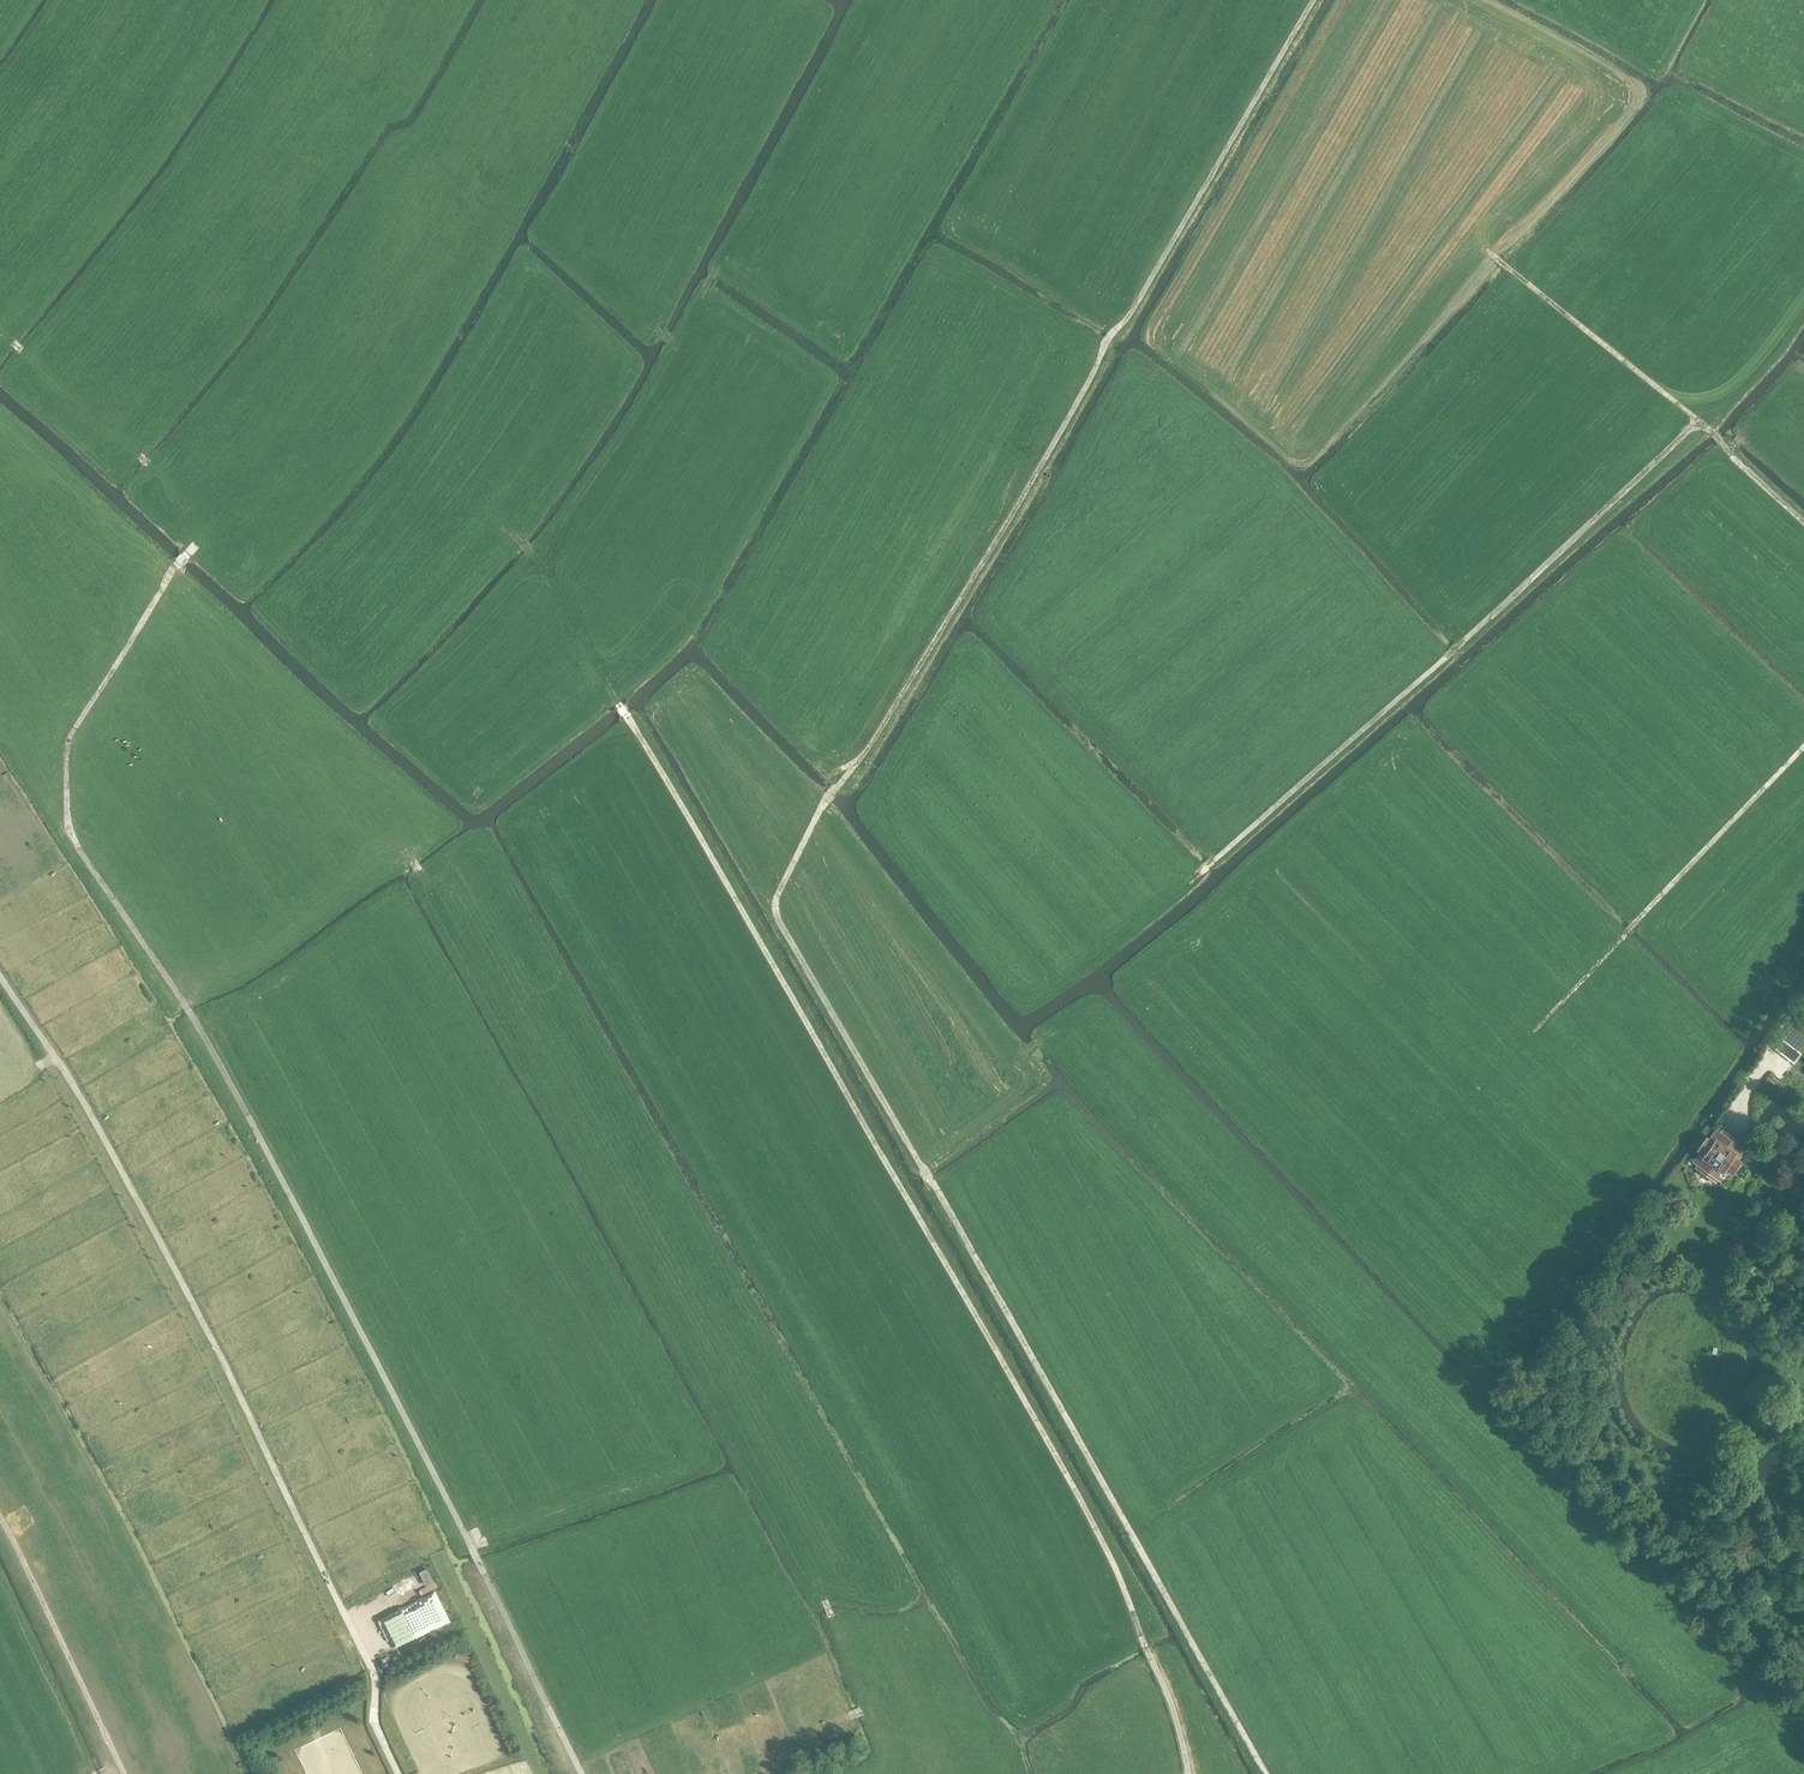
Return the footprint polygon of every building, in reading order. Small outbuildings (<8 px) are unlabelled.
[(1735,1161),(1741,1153),(1735,1149),(1737,1146),(1730,1141),(1728,1144),(1724,1142),(1726,1139),(1719,1134),(1711,1144),(1713,1145),(1712,1148),(1703,1141),(1696,1151),(1704,1158),(1703,1160),(1702,1159),(1694,1169),(1712,1182),(1719,1171),(1718,1170),(1719,1168),(1728,1174),(1735,1164),(1726,1158),(1728,1156),(1735,1161)] [(1756,1267),(1744,1266),(1741,1288),(1753,1289),(1756,1267)] [(385,1622),(395,1644),(459,1616),(446,1586),(402,1605),(406,1614),(385,1622)] [(320,1730),(315,1722),(306,1726),(310,1735),(320,1730)]
